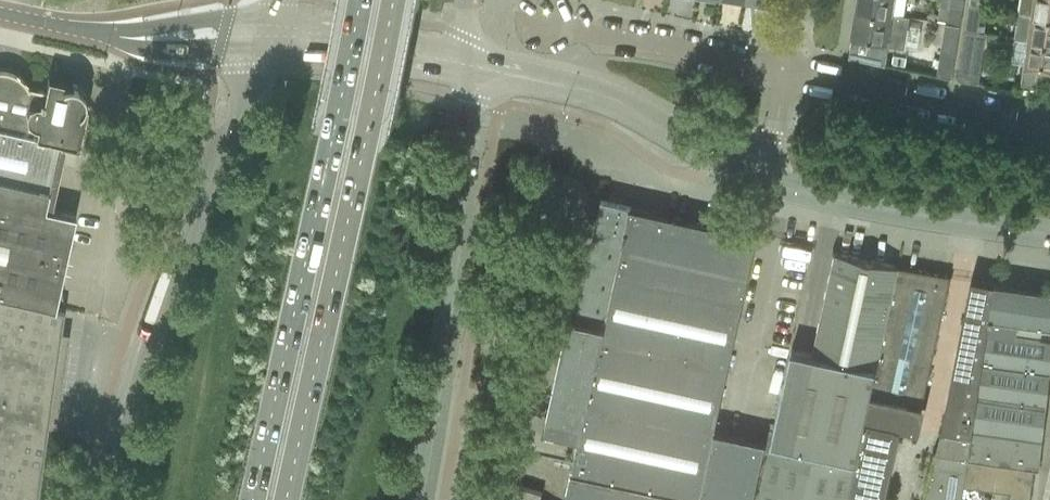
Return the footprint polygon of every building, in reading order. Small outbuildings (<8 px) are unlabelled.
[(856,8),(890,14),(892,0),(857,0),(856,8)] [(947,21),(960,22),(963,0),(951,0),(947,21)] [(1019,11),(1049,15),(1049,0),(1021,0),(1019,11)] [(967,15),(965,28),(978,30),(979,20),(980,17),(982,5),(969,3),(967,15)] [(890,14),(856,8),(848,55),(884,63),(887,45),(903,48),(909,17),(890,14)] [(1027,37),(1049,41),(1049,15),(1019,11),(1015,36),(1027,37)] [(946,23),(942,50),(955,52),(955,50),(958,34),(959,25),(946,23)] [(978,30),(965,28),(956,80),(978,83),(986,31),(978,30)] [(1020,84),(1038,86),(1040,68),(1049,69),(1049,41),(1027,38),(1023,65),(1022,72),(1020,84)] [(54,308),(75,213),(52,208),(66,143),(78,145),(87,104),(85,104),(86,103),(86,101),(86,98),(86,97),(85,94),(84,93),(83,90),(81,88),(80,87),(79,86),(76,85),(75,84),(72,83),(73,81),(48,76),(45,91),(29,88),(28,86),(27,83),(25,81),(24,79),(22,77),(20,75),(17,73),(15,72),(12,70),(10,69),(7,69),(4,68),(1,68),(0,68),(0,295),(54,308)] [(581,433),(573,469),(701,496),(715,429),(757,235),(603,202),(578,317),(571,316),(547,426),(581,433)] [(789,349),(770,441),(854,460),(863,417),(898,266),(834,252),(829,273),(812,354),(789,349)] [(846,499),(880,499),(897,424),(916,429),(916,428),(928,375),(950,275),(898,266),(863,417),(854,460),(846,499)] [(944,424),(944,428),(971,433),(976,396),(993,283),(973,280),(965,327),(962,327),(946,415),(945,415),(942,424),(944,424)] [(976,396),(1045,405),(1049,360),(1049,290),(994,282),(993,282),(976,396)] [(63,310),(54,308),(0,295),(0,499),(37,499),(63,310)] [(976,396),(971,433),(967,458),(980,460),(994,462),(1008,464),(1033,468),(1038,469),(1040,461),(1042,440),(1041,440),(1045,405),(976,396)] [(923,499),(961,499),(963,485),(967,458),(971,433),(944,428),(941,428),(923,499)] [(770,441),(715,429),(701,496),(573,469),(566,499),(757,499),(770,441)] [(757,499),(846,499),(854,460),(770,441),(757,499)] [(980,460),(967,458),(963,485),(976,487),(980,460)] [(994,462),(980,460),(976,487),(990,489),(994,462)] [(1006,476),(1008,464),(994,462),(990,489),(1004,492),(1006,476)] [(1032,480),(1033,468),(1008,464),(1006,476),(1032,480)] [(1030,492),(1032,480),(1006,476),(1004,492),(1009,492),(1009,489),(1030,492)] [(542,493),(517,485),(512,499),(540,499),(542,493)] [(1030,492),(1009,489),(1009,492),(1008,499),(1029,499),(1030,492)]
